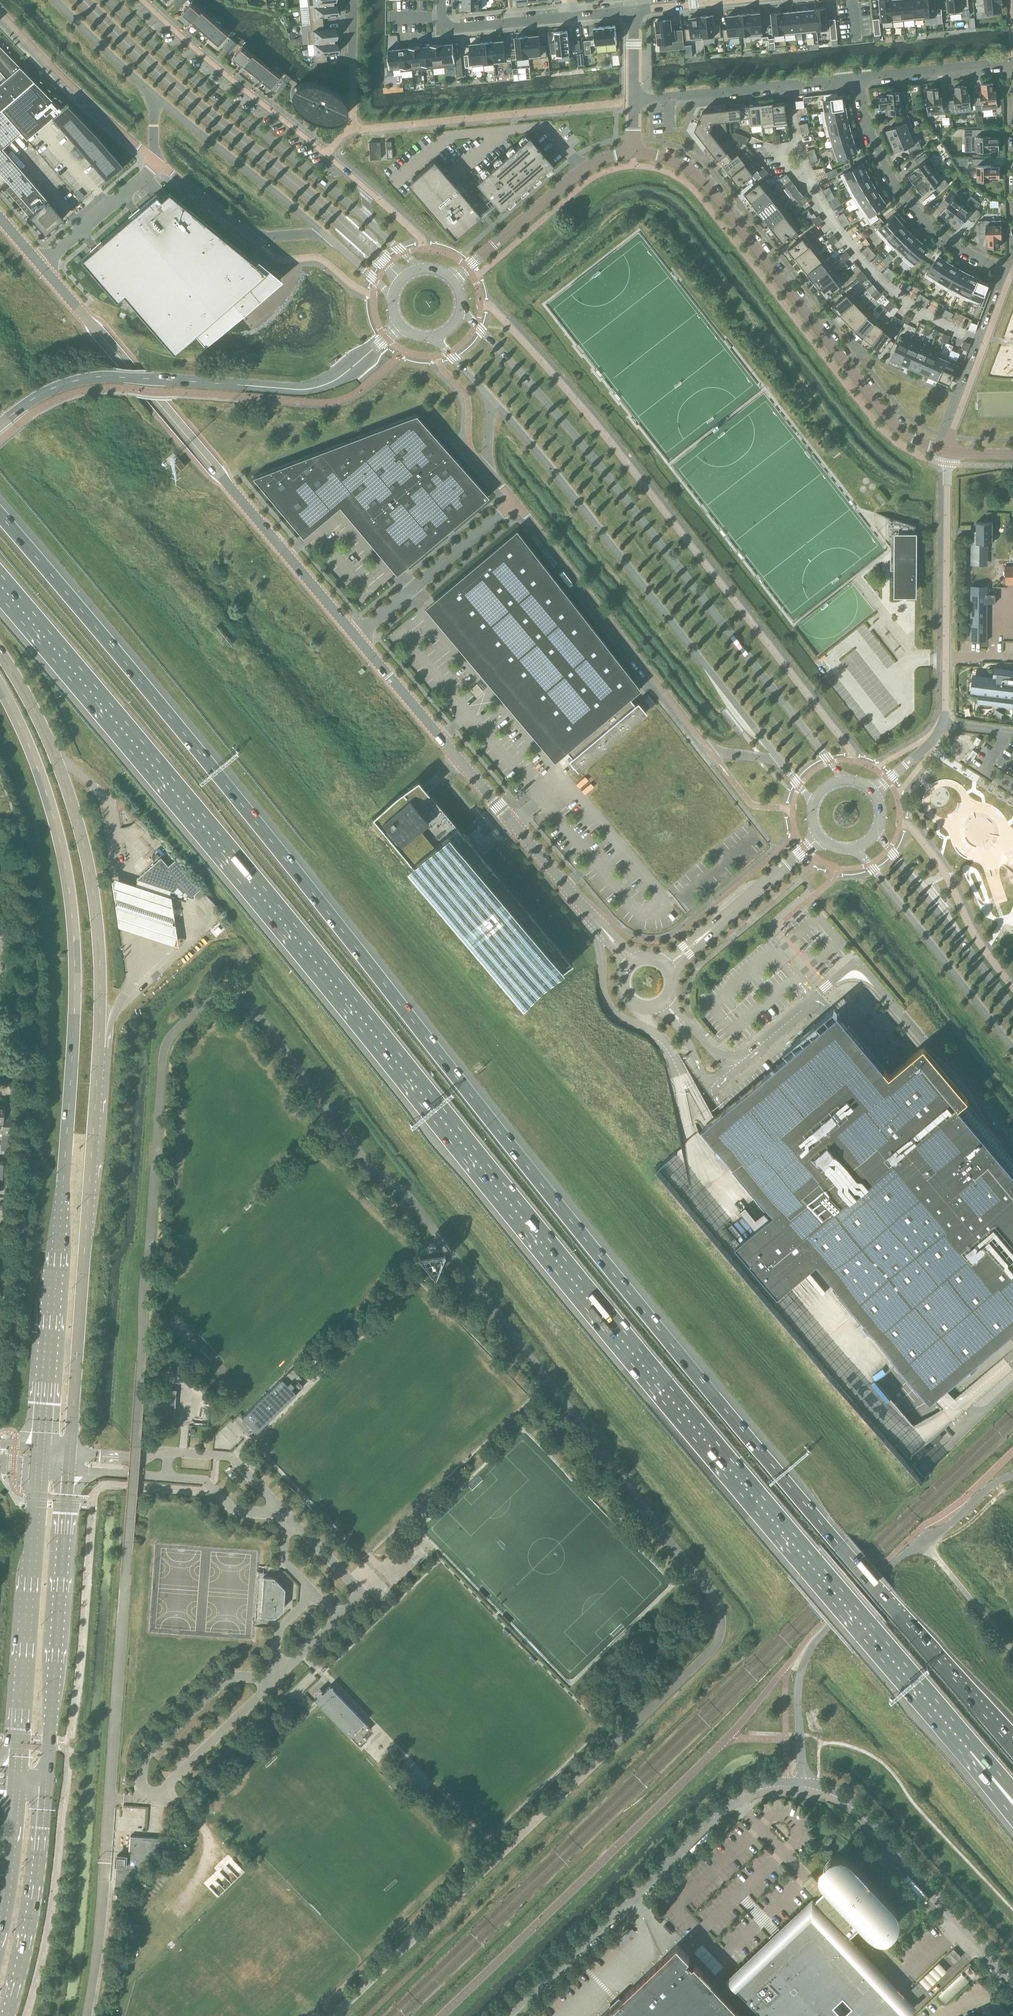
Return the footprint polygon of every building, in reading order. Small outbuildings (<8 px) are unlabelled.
[(481,0),(461,0),(461,9),(468,9),(468,10),(469,10),(469,9),(472,9),(472,10),(474,10),(474,9),(481,9),(481,0)] [(879,0),(882,23),(893,22),(891,0),(881,0),(879,0)] [(893,22),(904,21),(902,0),(891,0),(893,22)] [(904,21),(914,20),(912,0),(902,0),(904,21)] [(914,20),(925,18),(923,0),(912,0),(914,20)] [(925,18),(936,17),(935,0),(923,0),(925,18)] [(962,3),(961,0),(948,0),(949,14),(962,13),(963,16),(970,15),(969,2),(962,3)] [(978,12),(986,11),(986,12),(1001,10),(1000,2),(1002,1),(1002,0),(979,0),(977,0),(978,12)] [(190,22),(201,10),(192,1),(181,13),(190,22)] [(308,6),(310,25),(323,23),(322,17),(337,16),(337,15),(336,5),(335,3),(308,6)] [(826,8),(815,9),(817,32),(828,30),(826,8)] [(814,9),(804,10),(806,33),(817,32),(815,9),(814,9)] [(210,18),(201,10),(190,22),(199,30),(210,18)] [(804,10),(793,11),(796,34),(806,33),(804,10)] [(783,12),(785,35),(796,34),(793,11),(783,12)] [(783,12),(771,13),(774,36),(785,35),(783,12)] [(749,13),(738,15),(740,37),(751,36),(749,13)] [(749,13),(751,36),(762,35),(760,13),(749,14),(749,13)] [(713,15),(701,16),(704,39),(721,37),(720,25),(714,26),(713,15)] [(728,29),(722,29),(724,41),(730,41),(729,38),(740,37),(738,15),(727,16),(728,29)] [(691,28),(685,29),(686,41),(704,39),(701,16),(701,17),(689,18),(691,28)] [(219,26),(210,18),(199,30),(209,38),(219,26)] [(657,36),(658,36),(659,44),(684,41),(683,30),(671,31),(670,20),(656,21),(658,32),(657,32),(657,36)] [(309,44),(314,44),(314,43),(335,41),(336,41),(336,39),(337,39),(336,39),(335,29),(335,28),(324,30),(323,23),(310,25),(311,31),(308,31),(309,44)] [(591,50),(591,45),(596,45),(617,43),(616,25),(594,27),(595,40),(584,41),(585,51),(591,50)] [(209,38),(218,46),(228,34),(219,26),(209,38)] [(570,55),(570,52),(568,30),(555,31),(556,42),(551,43),(552,54),(557,53),(557,56),(570,55)] [(528,36),(527,36),(529,59),(547,57),(546,45),(540,46),(539,35),(528,36)] [(516,48),(510,49),(511,54),(512,60),(512,61),(517,60),(518,66),(530,65),(529,59),(527,36),(515,37),(516,48)] [(580,40),(572,41),(573,46),(574,46),(574,50),(573,50),(573,52),(581,51),(580,40)] [(314,43),(314,44),(315,55),(314,55),(314,62),(327,61),(327,54),(338,53),(337,53),(336,43),(337,43),(337,42),(336,42),(336,41),(335,41),(314,43)] [(492,41),(481,43),(484,65),(495,64),(492,41)] [(493,41),(492,41),(495,64),(506,63),(504,41),(493,42),(493,41)] [(442,44),(445,67),(456,66),(456,62),(455,59),(455,55),(454,43),(453,43),(443,44),(442,44)] [(481,43),(470,44),(473,66),(484,65),(481,43)] [(434,68),(445,67),(442,44),(443,44),(431,45),(431,46),(432,45),(434,68)] [(242,45),(232,58),(242,66),(252,53),(242,45)] [(421,47),(423,69),(434,68),(432,45),(431,46),(421,46),(421,47)] [(6,78),(0,83),(0,110),(1,109),(33,81),(34,81),(0,46),(0,72),(6,78)] [(410,47),(410,48),(412,70),(423,69),(421,47),(421,46),(410,47)] [(410,48),(399,49),(401,69),(401,71),(412,70),(410,48)] [(393,70),(401,69),(399,49),(389,50),(389,49),(388,49),(389,60),(387,61),(388,75),(394,75),(393,70)] [(252,53),(242,66),(251,73),(261,61),(252,53)] [(271,68),(261,61),(251,73),(261,81),(271,68)] [(271,68),(261,81),(270,88),(280,76),(271,68)] [(27,140),(52,118),(107,181),(124,167),(94,133),(65,105),(61,109),(33,81),(1,109),(20,132),(27,140)] [(346,113),(346,112),(346,110),(346,109),(346,108),(346,107),(346,106),(346,105),(345,104),(345,103),(344,102),(344,101),(343,100),(342,99),(341,98),(341,97),(340,97),(340,96),(339,95),(338,95),(338,94),(336,93),(336,92),(334,91),(333,90),(332,90),(331,89),(330,89),(330,88),(328,88),(325,86),(323,85),(321,84),(319,84),(317,83),(315,83),(313,83),(311,82),(309,82),(307,82),(305,82),(303,83),(301,83),(299,84),(297,85),(296,85),(296,86),(294,87),(293,88),(292,90),(291,92),(290,93),(290,94),(290,95),(290,96),(290,97),(290,98),(291,99),(291,100),(291,101),(292,102),(292,103),(293,104),(293,105),(294,105),(294,106),(295,107),(296,108),(296,109),(297,109),(297,110),(298,110),(298,111),(299,111),(299,112),(300,112),(301,113),(302,114),(303,114),(304,115),(305,116),(306,117),(307,117),(308,118),(309,118),(310,118),(310,119),(311,119),(312,119),(313,120),(314,120),(315,121),(316,121),(317,121),(318,121),(318,122),(319,122),(320,122),(321,122),(322,122),(323,122),(323,123),(324,123),(325,123),(326,123),(327,123),(328,123),(329,123),(330,123),(331,123),(334,122),(336,122),(338,121),(339,121),(340,120),(341,119),(342,119),(343,118),(344,117),(344,116),(345,115),(345,114),(346,113)] [(975,103),(976,110),(998,108),(996,91),(994,91),(993,82),(981,83),(982,89),(982,92),(980,92),(981,95),(981,97),(975,98),(975,103)] [(967,90),(967,85),(955,86),(956,91),(956,95),(954,95),(954,98),(955,100),(949,100),(949,101),(950,113),(971,111),(971,104),(970,93),(968,93),(967,90)] [(928,115),(950,113),(949,101),(942,101),(942,99),(942,96),(940,96),(940,93),(939,88),(927,89),(928,94),(928,97),(926,98),(927,107),(928,115)] [(880,107),(886,106),(887,115),(907,113),(905,91),(887,93),(887,95),(879,95),(880,107)] [(826,111),(845,108),(843,96),(839,97),(837,97),(837,94),(838,94),(838,93),(824,94),(826,111)] [(805,107),(804,100),(796,101),(797,108),(805,107)] [(785,102),(773,104),(775,126),(788,125),(785,102)] [(763,128),(775,126),(773,104),(761,105),(763,124),(763,128)] [(763,124),(761,105),(749,106),(750,118),(751,125),(763,124)] [(749,106),(729,108),(730,120),(750,118),(749,106)] [(726,121),(730,120),(729,108),(702,111),(695,130),(711,150),(720,143),(718,140),(727,133),(726,121)] [(824,124),(847,119),(845,108),(826,111),(821,111),(824,124)] [(11,185),(6,189),(43,232),(44,234),(63,218),(2,148),(20,132),(1,109),(0,110),(0,173),(11,185)] [(890,140),(891,141),(915,131),(908,114),(896,119),(899,124),(899,125),(891,128),(886,130),(887,131),(886,132),(889,140),(890,140)] [(850,130),(847,119),(824,124),(827,137),(831,135),(850,130)] [(971,136),(972,151),(991,151),(991,149),(999,149),(999,137),(991,137),(990,135),(984,135),(984,129),(964,129),(964,137),(971,136)] [(853,141),(853,140),(850,130),(831,135),(835,146),(835,147),(853,141)] [(922,148),(915,131),(891,141),(892,143),(895,152),(906,147),(908,147),(910,153),(913,151),(922,148)] [(528,137),(476,182),(499,210),(552,164),(528,137)] [(853,140),(853,141),(835,147),(835,146),(830,148),(833,156),(835,161),(858,152),(854,141),(854,140),(853,140)] [(380,142),(369,143),(370,160),(381,159),(380,142)] [(711,150),(723,167),(733,159),(732,159),(720,143),(711,150)] [(818,160),(816,153),(808,156),(811,162),(816,161),(818,160)] [(912,179),(916,184),(937,168),(925,153),(915,160),(919,164),(919,165),(916,167),(914,169),(915,170),(913,171),(908,175),(912,179)] [(732,159),(733,159),(723,167),(731,176),(746,164),(738,154),(732,159)] [(977,165),(977,181),(986,180),(991,180),(991,179),(995,179),(1000,179),(1000,166),(994,166),(991,166),(991,165),(988,165),(985,165),(985,159),(972,159),(972,165),(977,165)] [(433,161),(407,184),(423,203),(446,229),(454,239),(481,216),(456,187),(450,180),(433,161)] [(754,174),(746,164),(731,176),(738,186),(743,183),(745,182),(745,181),(754,174)] [(868,175),(868,176),(869,175),(863,164),(841,175),(846,186),(868,175)] [(949,184),(937,168),(916,184),(923,194),(927,191),(929,189),(930,190),(932,189),(935,187),(939,192),(949,184)] [(868,176),(868,175),(846,186),(853,197),(873,186),(873,185),(868,176)] [(766,190),(770,187),(763,179),(744,194),(750,203),(751,202),(766,190)] [(879,195),(873,186),(853,197),(859,208),(880,196),(879,195)] [(757,210),(772,198),(776,195),(770,187),(766,190),(751,202),(757,210)] [(826,197),(833,193),(830,187),(823,191),(826,197)] [(949,220),(950,221),(966,200),(952,189),(944,199),(948,202),(949,203),(944,209),(940,213),(942,214),(941,215),(948,221),(949,220)] [(89,252),(81,259),(85,265),(116,300),(123,294),(136,309),(173,352),(194,334),(203,344),(223,328),(223,327),(246,308),(249,305),(258,297),(249,287),(266,272),(198,216),(190,210),(169,193),(161,199),(156,194),(152,198),(140,208),(89,252)] [(779,206),(782,203),(776,195),(772,198),(757,210),(758,211),(764,218),(779,206)] [(880,196),(859,208),(871,224),(879,218),(875,213),(879,210),(880,211),(881,209),(887,205),(882,198),(881,198),(880,196)] [(980,212),(966,200),(950,221),(951,221),(950,222),(957,228),(958,227),(959,228),(966,219),(967,218),(968,218),(972,221),(980,212)] [(789,211),(782,203),(779,206),(764,218),(770,226),(785,214),(789,211)] [(791,222),(795,219),(789,211),(785,214),(770,226),(776,234),(791,222)] [(840,221),(847,217),(844,212),(837,217),(840,221)] [(885,241),(902,225),(899,221),(900,221),(894,215),(889,219),(887,220),(888,221),(876,231),(885,241)] [(850,222),(847,217),(840,221),(844,227),(850,222)] [(802,228),(795,219),(791,222),(776,234),(783,242),(787,239),(787,240),(789,238),(802,228)] [(1000,238),(1002,238),(1001,220),(980,221),(980,233),(985,233),(986,233),(986,235),(986,238),(988,238),(988,242),(988,247),(1000,247),(1000,238)] [(897,246),(910,233),(902,225),(885,241),(894,250),(897,247),(897,246)] [(918,241),(918,240),(910,233),(897,246),(897,247),(905,254),(906,255),(918,241)] [(794,258),(795,258),(794,257),(813,243),(807,234),(787,250),(794,258)] [(906,255),(905,254),(902,258),(912,267),(928,247),(919,239),(918,240),(918,241),(906,255)] [(813,243),(794,257),(795,258),(801,265),(819,251),(813,243)] [(867,257),(873,251),(868,246),(862,251),(867,257)] [(801,265),(807,273),(826,259),(819,251),(801,265)] [(876,255),(873,251),(867,257),(870,260),(876,255)] [(948,263),(949,262),(939,255),(925,276),(935,283),(948,263)] [(807,273),(813,281),(832,267),(826,259),(807,273)] [(946,290),(958,269),(948,263),(935,283),(946,290)] [(813,281),(820,289),(838,275),(832,267),(813,281)] [(892,270),(888,267),(883,273),(886,276),(892,270)] [(957,295),(968,274),(958,269),(946,290),(947,290),(957,295)] [(897,275),(892,270),(886,276),(892,281),(897,275)] [(861,282),(867,277),(864,274),(858,279),(861,282)] [(978,280),(978,279),(968,274),(957,295),(966,300),(969,301),(978,280)] [(845,283),(838,275),(820,289),(826,298),(830,295),(831,295),(833,294),(832,293),(845,283)] [(984,307),(991,291),(991,289),(990,291),(987,289),(988,288),(989,284),(978,278),(978,279),(978,280),(969,301),(984,307)] [(874,297),(879,291),(877,289),(871,294),(874,297)] [(839,315),(840,315),(839,314),(857,299),(857,298),(850,291),(831,306),(839,315)] [(922,304),(926,297),(920,293),(916,300),(922,304)] [(930,300),(926,297),(922,304),(926,307),(930,300)] [(857,299),(839,314),(840,315),(847,322),(864,306),(857,299)] [(887,309),(892,303),(889,301),(884,307),(887,309)] [(864,306),(847,322),(855,330),(871,313),(864,306)] [(949,311),(945,309),(941,316),(946,318),(949,311)] [(879,319),(871,313),(855,330),(863,338),(879,319)] [(879,319),(863,338),(872,345),(886,326),(879,319)] [(975,332),(978,324),(971,322),(968,329),(975,332)] [(886,326),(872,345),(881,351),(884,347),(885,347),(886,345),(885,345),(895,332),(886,326)] [(902,362),(911,340),(902,336),(891,359),(901,363),(902,362)] [(921,344),(911,340),(902,362),(911,366),(921,344)] [(971,343),(964,341),(961,348),(968,351),(971,343)] [(911,366),(920,370),(930,348),(921,344),(911,366)] [(930,348),(920,370),(929,374),(939,353),(930,348)] [(929,374),(939,379),(949,357),(939,353),(929,374)] [(963,364),(949,357),(939,379),(950,384),(952,379),(957,381),(963,364)] [(275,505),(295,528),(341,490),(405,566),(445,534),(444,533),(450,528),(451,528),(488,497),(416,415),(252,477),(275,505)] [(169,466),(176,474),(185,466),(179,458),(169,466)] [(874,495),(881,504),(885,500),(879,492),(874,495)] [(891,567),(891,570),(896,570),(896,578),(896,592),(904,592),(908,592),(915,592),(915,567),(915,562),(916,562),(915,562),(915,557),(916,557),(915,557),(915,552),(916,552),(915,552),(916,547),(916,542),(916,537),(916,532),(916,527),(916,525),(914,524),(913,524),(909,523),(908,523),(904,521),(903,521),(899,520),(898,520),(894,518),(893,518),(888,517),(888,543),(888,544),(891,547),(891,552),(891,557),(891,560),(891,563),(891,567)] [(986,562),(986,543),(993,543),(993,522),(976,522),(976,535),(973,535),(972,562),(986,562)] [(640,689),(516,530),(433,599),(563,754),(566,751),(571,757),(568,760),(574,767),(577,770),(646,712),(637,701),(634,704),(629,698),(632,695),(640,689)] [(975,594),(970,594),(970,641),(988,641),(988,603),(995,603),(995,586),(975,586),(975,594)] [(979,694),(977,703),(1012,707),(1012,669),(994,666),(993,676),(973,673),(970,693),(979,694)] [(977,736),(973,743),(977,745),(981,739),(977,736)] [(372,818),(410,863),(406,867),(521,1005),(526,1000),(526,1001),(572,962),(482,856),(478,851),(470,842),(466,837),(428,792),(421,784),(417,779),(372,818)] [(175,894),(177,893),(192,898),(193,898),(194,897),(194,896),(194,895),(193,895),(196,891),(200,888),(201,888),(175,860),(172,863),(168,866),(161,858),(137,879),(171,891),(174,892),(175,894)] [(120,879),(111,876),(118,925),(127,928),(141,933),(156,938),(169,943),(179,945),(171,895),(170,895),(171,891),(137,879),(136,884),(120,879)] [(717,1114),(714,1117),(713,1117),(703,1126),(702,1127),(720,1147),(740,1171),(775,1213),(770,1216),(762,1223),(736,1245),(736,1246),(778,1296),(817,1263),(819,1265),(837,1287),(872,1328),(885,1343),(931,1398),(1012,1328),(1012,1157),(965,1100),(968,1098),(968,1097),(924,1045),(923,1045),(921,1048),(906,1060),(890,1073),(839,1012),(837,1013),(826,1022),(825,1023),(728,1105),(727,1106),(719,1113),(717,1114)] [(0,1104),(0,1122),(2,1122),(2,1134),(10,1135),(11,1116),(4,1115),(4,1105),(0,1104)] [(3,1163),(0,1163),(0,1178),(7,1178),(8,1163),(3,1163)] [(242,1417),(256,1432),(296,1393),(303,1386),(296,1379),(299,1375),(292,1368),(282,1378),(242,1417)] [(176,1390),(160,1388),(158,1420),(174,1421),(176,1390)] [(1004,1566),(1012,1575),(1012,1557),(1004,1566)] [(274,1576),(273,1576),(263,1576),(260,1616),(274,1617),(283,1608),(285,1588),(274,1576)] [(365,1721),(330,1685),(322,1692),(319,1689),(316,1693),(318,1695),(314,1699),(350,1736),(360,1746),(366,1740),(366,1739),(366,1738),(364,1735),(371,1728),(364,1722),(365,1721)] [(124,1858),(119,1858),(118,1863),(117,1863),(115,1885),(122,1885),(170,1839),(130,1836),(129,1854),(125,1854),(124,1858)] [(771,1938),(770,1939),(761,1949),(760,1948),(759,1949),(760,1949),(750,1958),(749,1959),(740,1968),(739,1968),(739,1969),(729,1978),(728,1979),(730,1981),(731,1981),(764,2015),(905,2015),(912,2009),(879,1977),(883,1973),(882,1972),(873,1963),(873,1962),(872,1961),(872,1962),(863,1952),(863,1951),(862,1951),(853,1942),(854,1941),(853,1941),(853,1940),(852,1941),(849,1938),(864,1924),(867,1927),(868,1928),(869,1929),(871,1930),(873,1931),(874,1932),(876,1932),(877,1933),(879,1933),(880,1933),(882,1933),(883,1932),(885,1932),(887,1931),(888,1930),(890,1930),(891,1928),(891,1929),(892,1928),(893,1926),(894,1925),(895,1924),(896,1923),(896,1921),(897,1920),(897,1918),(897,1917),(897,1915),(897,1914),(897,1912),(896,1911),(896,1909),(895,1908),(895,1907),(894,1905),(893,1904),(892,1903),(883,1894),(882,1893),(873,1883),(872,1882),(863,1873),(862,1872),(853,1862),(853,1861),(852,1862),(851,1860),(850,1859),(848,1859),(846,1858),(845,1857),(843,1857),(841,1857),(841,1856),(840,1856),(840,1857),(838,1857),(837,1857),(835,1857),(834,1858),(832,1859),(831,1859),(830,1860),(828,1861),(827,1862),(826,1864),(825,1865),(825,1866),(824,1868),(824,1870),(823,1871),(823,1873),(823,1874),(823,1876),(824,1877),(824,1879),(825,1881),(825,1882),(826,1883),(827,1885),(828,1886),(824,1890),(819,1886),(814,1890),(819,1895),(814,1900),(813,1899),(812,1900),(802,1909),(801,1909),(802,1910),(792,1919),(792,1918),(791,1919),(791,1920),(782,1929),(781,1928),(780,1929),(781,1930),(772,1938),(771,1939),(771,1938)] [(696,1963),(694,1964),(689,1959),(691,1958),(678,1944),(622,1996),(620,1994),(610,2003),(613,2005),(601,2015),(746,2015),(696,1963)] [(716,1974),(718,1972),(723,1967),(702,1944),(694,1952),(716,1974)] [(961,1956),(954,1948),(947,1955),(954,1963),(961,1956)] [(965,1970),(972,1978),(977,1973),(970,1965),(965,1970)] [(945,2003),(969,1980),(962,1973),(938,1995),(945,2003)] [(911,1990),(918,1998),(928,1988),(921,1980),(911,1990)]
